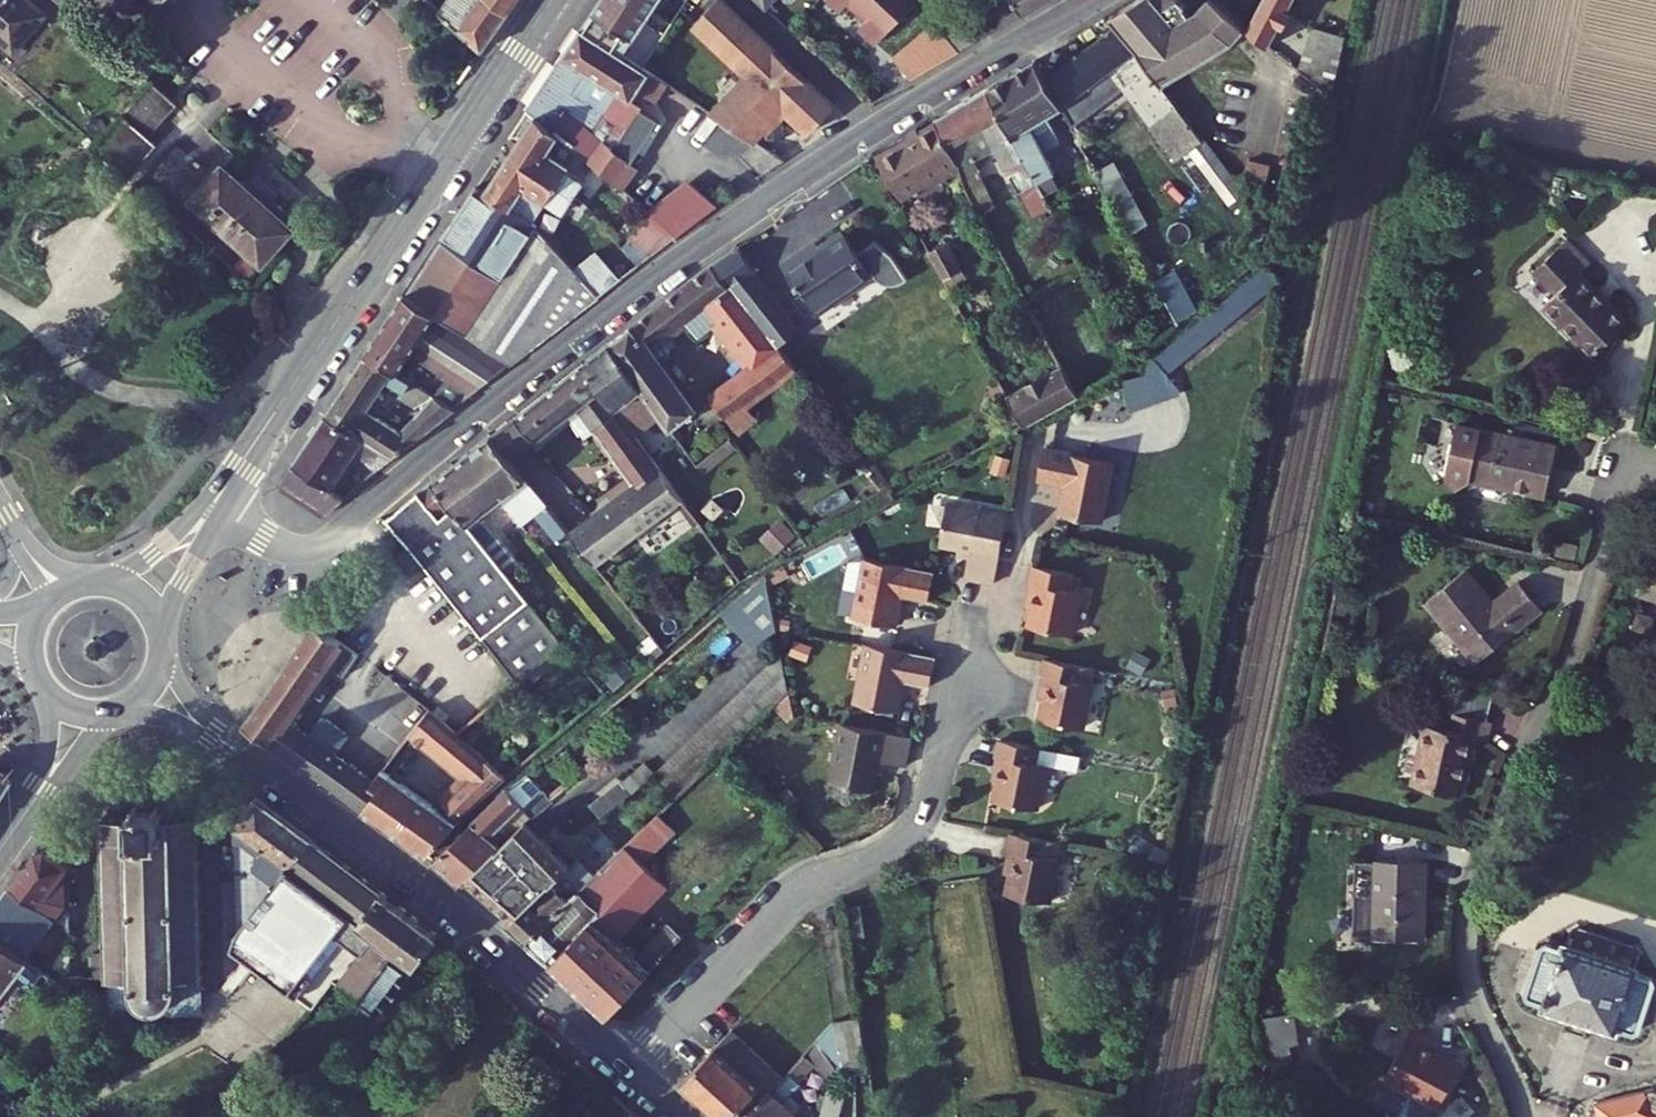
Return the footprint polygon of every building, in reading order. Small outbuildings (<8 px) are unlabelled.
[(14,52),(43,19),(28,5),(32,0),(0,0),(0,40),(14,52)] [(511,10),(501,0),(450,0),(441,13),(483,52),(511,10)] [(518,0),(501,0),(511,10),(518,0)] [(583,27),(617,49),(623,53),(659,0),(600,0),(583,27)] [(919,0),(832,0),(842,10),(850,2),(868,21),(861,29),(878,44),(896,25),(893,22),(902,13),(905,16),(919,0)] [(1116,30),(1136,51),(1161,84),(1234,40),(1238,35),(1202,6),(1196,11),(1188,14),(1183,6),(1185,4),(1181,0),(1150,0),(1116,30)] [(1248,27),(1263,0),(1217,0),(1248,27)] [(1248,27),(1270,44),(1293,0),(1263,0),(1248,27)] [(696,20),(749,72),(712,112),(727,122),(751,138),(762,127),(767,126),(766,111),(789,110),(811,129),(834,104),(780,53),(769,53),(768,46),(761,46),(760,35),(749,35),(733,20),(733,8),(721,8),(721,1),(714,1),(696,20)] [(959,12),(938,26),(959,51),(977,41),(959,12)] [(1333,72),(1345,33),(1310,22),(1298,62),(1333,72)] [(936,24),(893,59),(910,80),(959,51),(938,26),(936,24)] [(617,49),(583,27),(530,108),(539,116),(580,152),(621,187),(636,167),(605,141),(607,137),(621,145),(647,107),(637,99),(643,91),(660,103),(672,85),(623,53),(617,49)] [(1116,30),(1045,80),(1063,110),(1073,129),(1126,90),(1178,159),(1189,150),(1202,139),(1161,84),(1136,51),(1116,30)] [(1035,62),(988,89),(1048,207),(1051,213),(1062,207),(1052,190),(1057,187),(1050,175),(1055,173),(1043,149),(1057,142),(1045,120),(1063,110),(1045,80),(1035,62)] [(152,81),(93,148),(126,177),(157,142),(150,135),(178,104),(152,81)] [(935,121),(938,127),(958,166),(966,180),(982,172),(975,160),(995,151),(1019,193),(1025,190),(1039,212),(1048,207),(988,89),(935,121)] [(580,152),(539,116),(512,155),(576,196),(587,180),(569,169),(580,152)] [(751,138),(727,122),(712,142),(727,154),(746,154),(756,141),(751,138)] [(889,148),(875,155),(900,201),(958,166),(938,127),(893,153),(889,148)] [(1189,150),(1230,205),(1245,194),(1202,139),(1189,150)] [(756,141),(746,154),(763,173),(776,166),(786,161),(756,141)] [(576,196),(512,155),(487,193),(512,209),(525,188),(565,213),(576,196)] [(1115,162),(1098,171),(1130,233),(1149,224),(1115,162)] [(266,263),(301,223),(291,215),(286,221),(269,205),(280,192),(260,175),(248,187),(224,166),(194,200),(266,263)] [(998,205),(982,172),(966,180),(983,214),(998,205)] [(694,185),(654,215),(679,237),(720,205),(694,185)] [(487,193),(478,187),(443,241),(502,280),(538,226),(512,209),(487,193)] [(651,213),(640,227),(665,247),(679,237),(654,215),(651,213)] [(546,231),(538,226),(502,280),(443,241),(408,294),(512,364),(600,297),(570,261),(546,231)] [(802,254),(784,265),(816,313),(873,276),(879,282),(887,288),(902,288),(909,285),(898,268),(894,261),(877,247),(859,259),(840,234),(806,258),(802,254)] [(1593,263),(1570,239),(1536,272),(1560,296),(1547,308),(1594,355),(1630,320),(1610,300),(1608,303),(1598,293),(1601,290),(1583,272),(1593,263)] [(962,270),(947,243),(927,253),(944,280),(962,270)] [(739,247),(711,268),(728,291),(731,288),(755,271),(739,247)] [(583,250),(570,261),(600,297),(613,286),(583,250)] [(711,268),(665,301),(685,326),(687,324),(709,308),(720,322),(744,304),(731,288),(728,291),(711,268)] [(800,329),(755,271),(731,288),(744,304),(778,347),(800,329)] [(1173,275),(1156,283),(1178,324),(1195,311),(1173,275)] [(512,364),(408,294),(368,353),(456,409),(471,396),(512,364)] [(665,301),(651,313),(668,338),(685,326),(665,301)] [(794,369),(778,347),(744,304),(720,322),(753,366),(711,398),(738,435),(758,421),(749,406),(794,369)] [(698,337),(720,322),(709,308),(687,324),(698,337)] [(668,338),(651,313),(610,343),(662,416),(672,430),(696,413),(662,363),(672,356),(663,343),(668,338)] [(610,343),(585,363),(636,434),(662,416),(610,343)] [(456,409),(368,353),(328,414),(395,457),(456,409)] [(569,496),(552,509),(569,531),(596,564),(618,547),(635,534),(682,497),(636,434),(585,363),(511,422),(533,450),(582,413),(635,489),(599,517),(569,496)] [(1060,364),(1006,395),(1021,425),(1075,393),(1060,364)] [(395,457),(328,414),(281,487),(324,515),(345,496),(333,489),(360,450),(378,470),(395,457)] [(533,450),(511,422),(492,436),(514,462),(533,450)] [(1456,491),(1469,479),(1545,497),(1557,446),(1523,439),(1522,444),(1512,442),(1512,436),(1458,425),(1447,475),(1456,491)] [(487,479),(511,510),(523,524),(535,516),(558,541),(569,531),(552,509),(514,462),(492,436),(463,458),(475,475),(487,479)] [(1113,463),(1044,451),(1039,478),(1067,483),(1062,515),(1100,522),(1113,463)] [(455,508),(508,574),(522,563),(494,532),(491,534),(486,530),(511,510),(487,479),(475,475),(463,458),(433,481),(455,508)] [(410,546),(455,508),(433,481),(389,520),(410,546)] [(1010,513),(950,504),(941,543),(960,547),(971,549),(969,558),(967,579),(996,584),(1010,513)] [(508,574),(455,508),(410,546),(522,684),(567,646),(508,574)] [(776,553),(797,534),(782,516),(760,535),(776,553)] [(971,549),(960,547),(958,556),(969,558),(971,549)] [(422,566),(410,551),(401,558),(413,573),(422,566)] [(935,572),(869,559),(856,618),(895,625),(901,596),(928,601),(935,572)] [(1651,564),(1641,596),(1655,601),(1655,565),(1651,564)] [(1075,574),(1036,566),(1032,583),(1039,585),(1031,625),(1071,633),(1079,595),(1071,593),(1075,574)] [(1468,569),(1427,603),(1477,662),(1543,608),(1521,581),(1496,602),(1468,569)] [(746,640),(777,613),(770,573),(723,613),(746,640)] [(777,613),(746,640),(755,651),(780,630),(777,613)] [(245,728),(299,766),(316,741),(290,723),(328,666),(346,679),(362,656),(319,626),(245,728)] [(666,650),(652,634),(639,645),(652,660),(666,650)] [(936,658),(869,644),(856,703),(895,710),(901,679),(930,685),(936,658)] [(784,654),(763,674),(783,696),(790,689),(784,654)] [(1097,670),(1046,660),(1043,676),(1052,678),(1044,719),(1086,727),(1097,670)] [(763,674),(751,684),(773,706),(783,696),(763,674)] [(751,684),(741,694),(763,716),(773,706),(751,684)] [(741,694),(730,704),(752,726),(763,716),(741,694)] [(730,704),(720,713),(742,736),(752,726),(730,704)] [(1492,723),(1429,710),(1413,786),(1462,796),(1475,738),(1488,741),(1492,723)] [(384,771),(376,782),(375,783),(382,788),(366,811),(429,856),(478,802),(508,777),(459,735),(431,711),(415,732),(471,778),(442,812),(384,771)] [(720,713),(709,724),(731,746),(742,736),(720,713)] [(299,766),(366,811),(382,788),(375,783),(376,782),(336,755),(350,734),(330,720),(316,741),(299,766)] [(913,736),(844,722),(832,781),(870,789),(874,770),(876,760),(886,762),(907,766),(913,736)] [(709,724),(699,733),(721,756),(731,746),(709,724)] [(699,733),(689,743),(710,765),(721,756),(699,733)] [(1039,748),(1001,740),(997,758),(1004,759),(995,801),(1037,809),(1046,769),(1035,766),(1039,748)] [(689,743),(678,754),(699,777),(710,765),(689,743)] [(678,754),(668,764),(689,787),(699,777),(678,754)] [(886,762),(876,760),(874,770),(884,772),(886,762)] [(656,774),(646,764),(625,783),(634,794),(643,786),(656,774)] [(668,764),(656,774),(677,797),(689,787),(668,764)] [(14,777),(0,772),(0,800),(14,777)] [(481,815),(434,861),(464,886),(469,880),(500,846),(505,844),(528,822),(533,817),(526,810),(544,791),(528,773),(509,789),(481,815)] [(555,781),(544,791),(554,800),(566,791),(555,781)] [(634,794),(625,783),(594,807),(602,819),(634,794)] [(554,800),(544,791),(526,810),(533,817),(554,800)] [(312,840),(258,799),(237,825),(237,854),(260,874),(240,900),(240,932),(312,840)] [(136,807),(136,818),(106,818),(110,951),(94,952),(95,980),(110,978),(112,1011),(113,1017),(205,1015),(201,817),(172,818),(172,807),(166,807),(165,801),(141,802),(141,808),(136,807)] [(606,867),(528,941),(553,965),(596,918),(620,939),(669,887),(647,864),(675,832),(660,815),(606,867)] [(572,866),(528,822),(505,844),(500,846),(469,880),(516,919),(572,866)] [(1061,843),(1013,834),(1010,849),(1017,850),(1008,894),(1050,903),(1061,843)] [(331,854),(312,840),(240,932),(236,949),(257,965),(258,966),(265,938),(310,880),(331,854)] [(57,948),(72,930),(71,868),(46,850),(36,853),(0,903),(0,937),(14,948),(30,929),(40,939),(44,939),(57,948)] [(438,936),(331,854),(265,938),(258,966),(266,972),(314,1007),(336,980),(362,999),(398,950),(419,964),(425,955),(434,942),(438,936)] [(572,866),(516,919),(510,925),(528,941),(606,867),(599,860),(590,869),(581,859),(572,866)] [(1427,861),(1374,861),(1374,940),(1426,941),(1427,908),(1419,908),(1419,897),(1426,897),(1427,861)] [(686,921),(692,927),(704,913),(699,907),(686,921)] [(639,957),(620,939),(596,918),(553,965),(610,1017),(667,955),(653,943),(639,957)] [(672,923),(653,943),(667,955),(684,936),(672,923)] [(0,937),(0,998),(16,978),(34,989),(46,975),(14,948),(0,937)] [(443,949),(434,942),(425,955),(434,961),(443,949)] [(1547,944),(1542,947),(1527,994),(1530,1000),(1546,1005),(1546,1009),(1617,1032),(1618,1028),(1635,1033),(1639,1031),(1654,986),(1650,977),(1635,972),(1637,968),(1565,945),(1564,950),(1547,944)] [(398,950),(362,999),(378,1010),(388,1010),(398,995),(402,997),(409,986),(407,984),(417,969),(418,967),(419,964),(398,950)] [(253,972),(252,971),(245,980),(247,981),(251,976),(259,982),(266,972),(258,966),(253,972)] [(82,980),(72,979),(72,996),(82,1003),(82,980)] [(1294,1015),(1263,1021),(1268,1050),(1299,1044),(1294,1015)] [(838,1021),(806,1053),(819,1064),(834,1080),(842,1080),(842,1070),(870,1068),(863,1017),(838,1021)] [(1413,1027),(1384,1083),(1385,1083),(1376,1099),(1411,1116),(1432,1116),(1437,1108),(1440,1109),(1463,1065),(1427,1046),(1432,1037),(1413,1027)] [(734,1033),(686,1085),(721,1116),(750,1116),(784,1079),(734,1033)] [(784,1079),(750,1116),(819,1116),(793,1094),(819,1064),(806,1053),(784,1079)] [(839,1091),(842,1080),(834,1080),(832,1089),(839,1091)] [(832,1089),(824,1116),(839,1116),(846,1092),(839,1091),(832,1089)]
